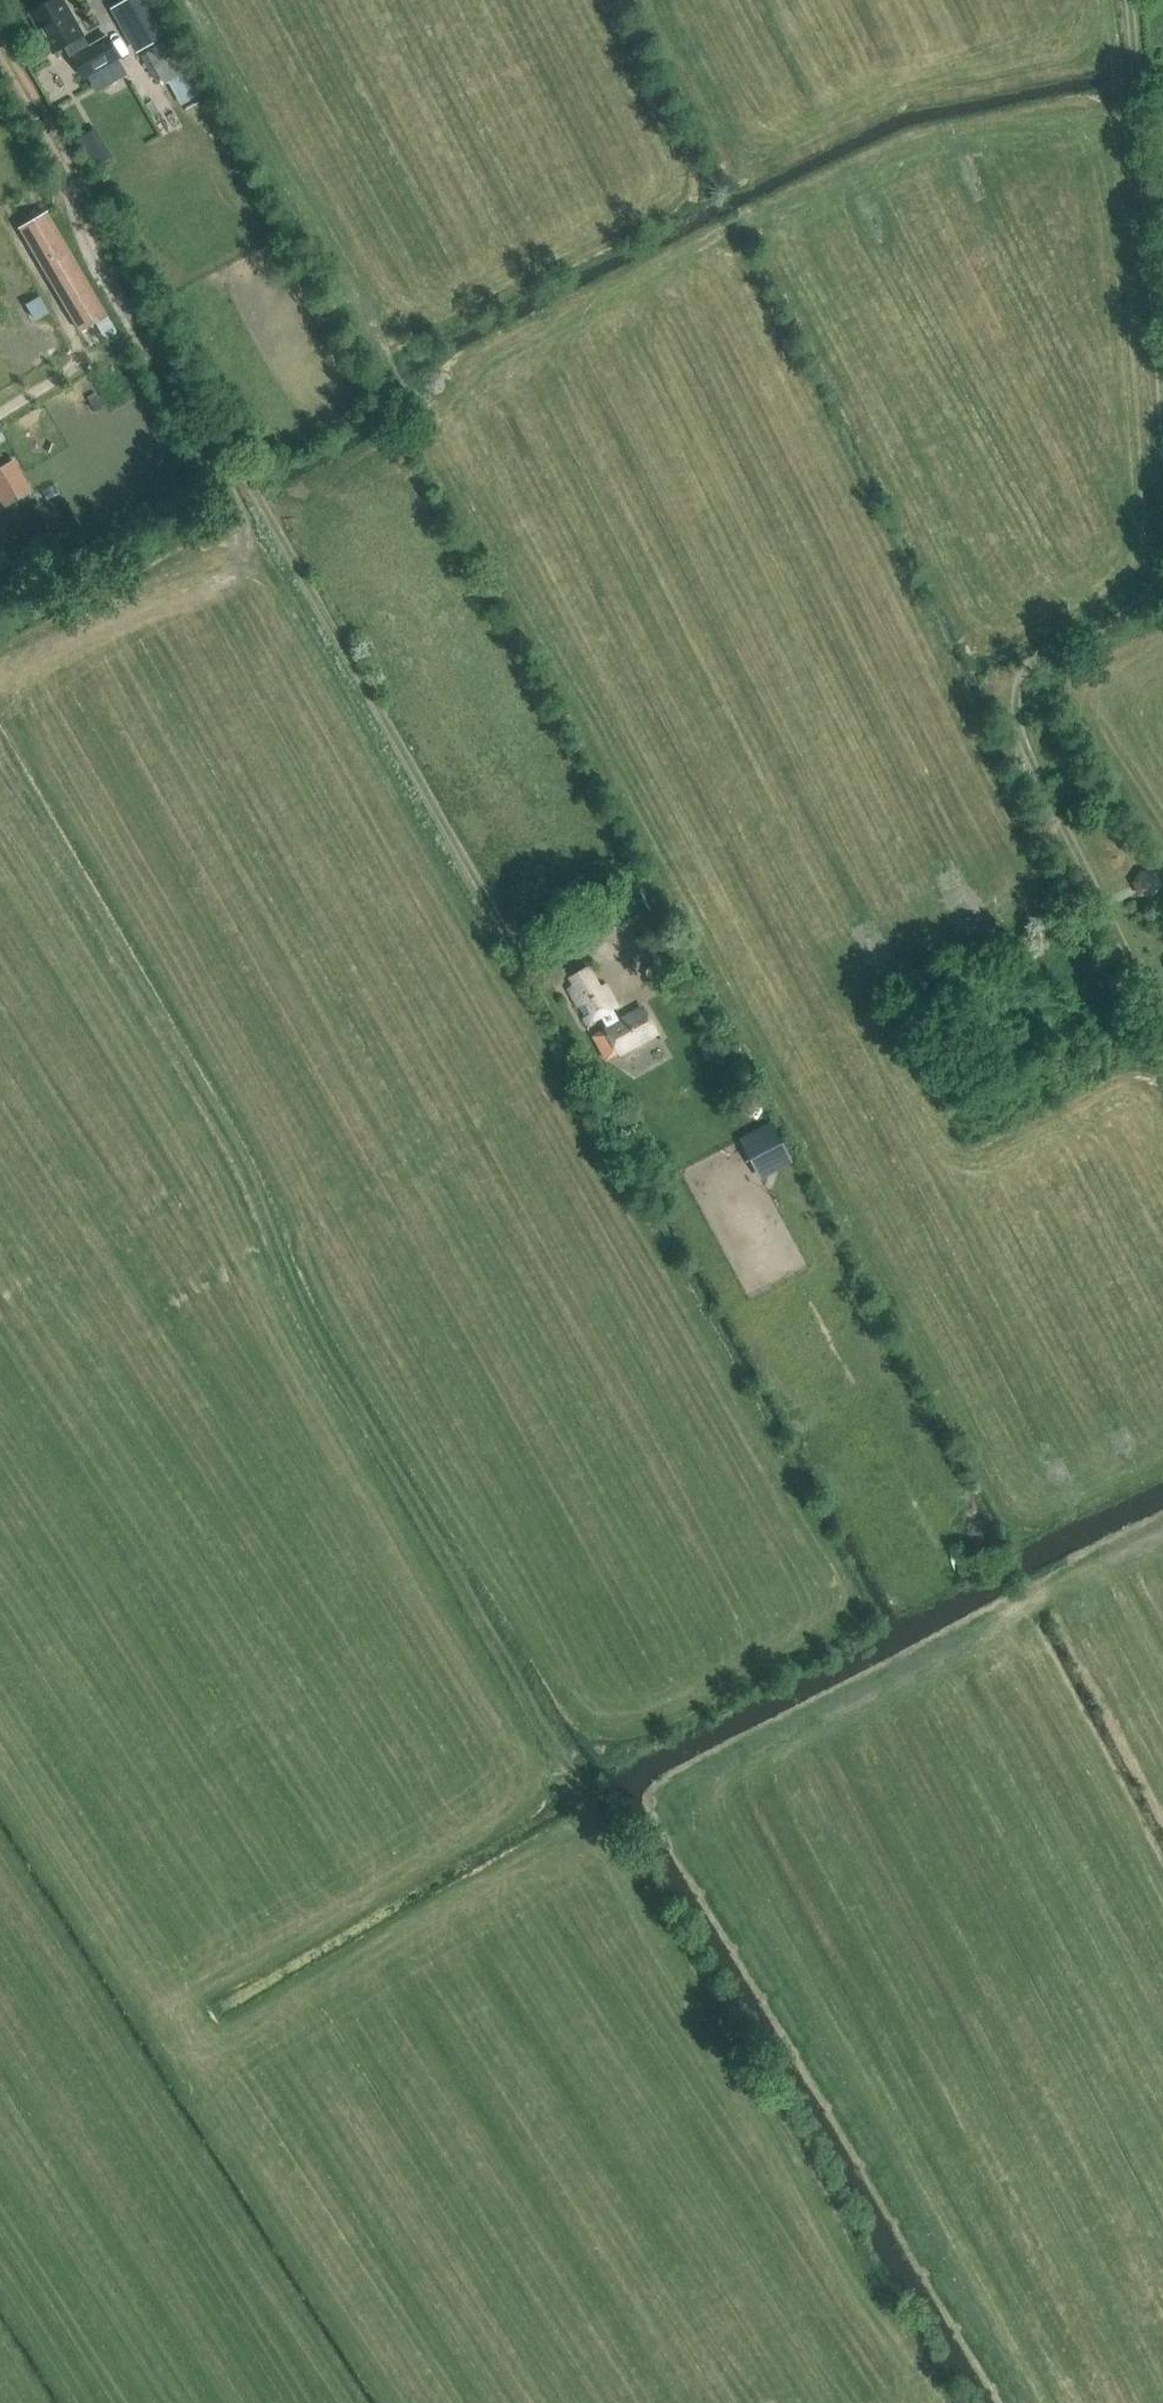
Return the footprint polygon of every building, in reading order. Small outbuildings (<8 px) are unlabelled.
[(66,48),(85,80),(120,59),(106,35),(87,46),(82,38),(86,36),(64,0),(49,0),(27,13),(52,56),(66,48)] [(115,10),(140,51),(171,33),(152,0),(131,0),(115,10)] [(191,71),(174,39),(146,54),(163,86),(191,71)] [(105,160),(97,146),(87,151),(82,154),(90,168),(95,165),(105,160)] [(19,228),(80,333),(109,316),(47,211),(19,228)] [(5,505),(29,490),(12,461),(0,468),(0,497),(5,505)] [(1153,898),(1162,886),(1155,872),(1140,871),(1132,883),(1138,896),(1153,898)] [(567,987),(584,1019),(597,1012),(605,1026),(604,1027),(617,1051),(653,1032),(640,1007),(617,1020),(609,1006),(613,1003),(603,984),(597,988),(585,966),(569,975),(573,984),(567,987)] [(762,1100),(750,1092),(738,1110),(761,1124),(767,1114),(758,1108),(762,1100)] [(792,1163),(771,1122),(739,1139),(760,1180),(792,1163)]
